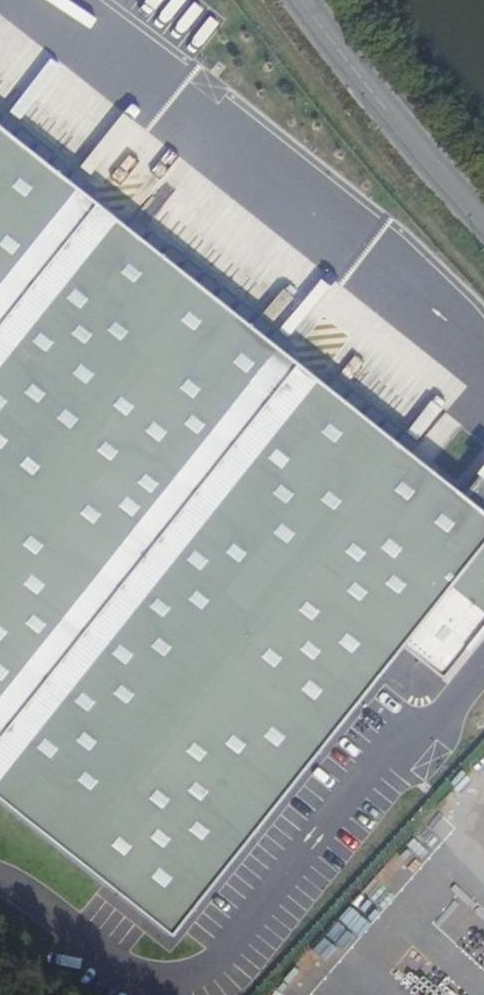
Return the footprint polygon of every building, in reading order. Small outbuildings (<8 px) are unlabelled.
[(131,209),(175,156),(104,97),(60,149),(131,209)] [(283,364),(0,138),(0,816),(157,942),(395,645),(435,678),(483,617),(483,462),(454,500),(283,364)]
